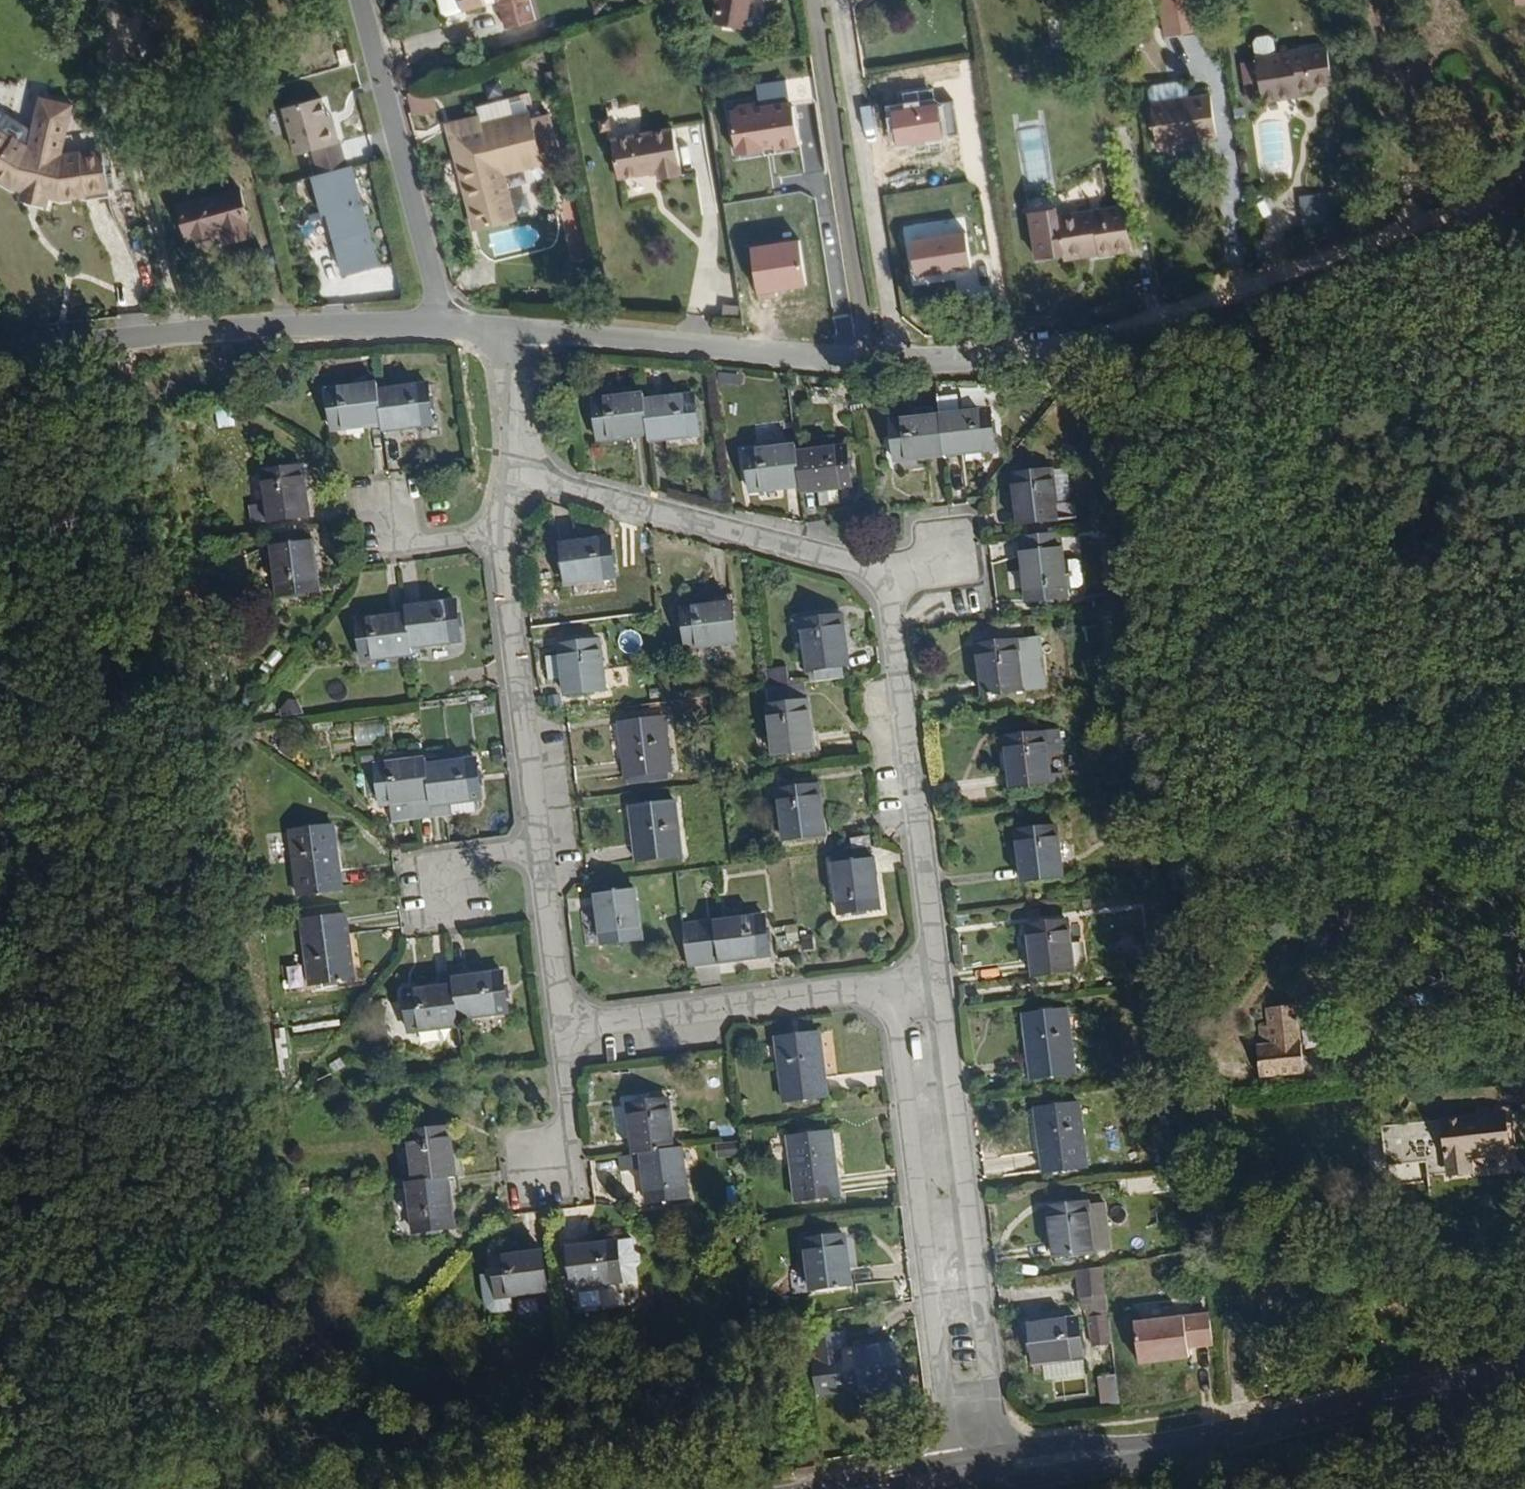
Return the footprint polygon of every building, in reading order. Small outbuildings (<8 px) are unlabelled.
[(445,12),(451,17),(502,0),(509,26),(541,17),(536,0),(441,0),(445,12)] [(719,29),(748,33),(751,0),(721,0),(722,2),(719,29)] [(1162,34),(1195,34),(1194,0),(1161,0),(1162,34)] [(1050,16),(1049,38),(1062,39),(1063,17),(1050,16)] [(1332,84),(1327,52),(1309,54),(1309,51),(1257,57),(1258,60),(1242,62),(1246,99),(1262,97),(1262,100),(1299,96),(1298,91),(1313,89),(1313,86),(1332,84)] [(1182,86),(1178,83),(1147,87),(1144,92),(1154,149),(1215,139),(1206,95),(1184,99),(1182,86)] [(450,124),(475,226),(514,216),(502,171),(540,162),(538,151),(555,146),(545,111),(527,117),(526,110),(510,115),(507,96),(474,103),(477,116),(450,124)] [(311,151),(339,142),(331,116),(327,117),(321,98),(281,110),(295,156),(311,151)] [(793,100),(730,109),(737,155),(799,147),(793,100)] [(898,144),(944,136),(938,103),(892,111),(898,144)] [(112,206),(111,146),(78,148),(90,120),(60,106),(47,134),(21,106),(0,126),(0,178),(14,199),(26,201),(24,207),(50,215),(52,207),(67,212),(89,215),(90,207),(112,206)] [(614,178),(650,172),(650,164),(676,160),(670,127),(608,137),(614,178)] [(319,178),(347,169),(339,142),(311,151),(319,178)] [(650,164),(650,172),(652,180),(679,176),(676,160),(650,164)] [(319,178),(315,179),(323,215),(330,214),(346,274),(378,264),(351,168),(347,169),(319,178)] [(242,193),(179,209),(188,243),(223,234),(226,246),(254,240),(242,193)] [(113,215),(112,206),(90,207),(89,215),(113,215)] [(50,215),(24,207),(23,213),(48,221),(50,215)] [(1132,252),(1126,207),(1059,217),(1058,209),(1032,212),(1040,266),(1065,263),(1066,265),(1132,252)] [(972,266),(967,231),(908,240),(914,275),(972,266)] [(807,286),(800,239),(751,246),(758,293),(807,286)] [(212,383),(210,372),(191,372),(192,384),(212,383)] [(308,447),(359,437),(354,408),(352,394),(302,403),(308,447)] [(354,408),(359,437),(360,449),(410,441),(404,401),(354,408)] [(651,457),(648,427),(647,416),(598,423),(603,463),(651,457)] [(696,421),(648,427),(651,457),(652,463),(702,457),(696,421)] [(756,446),(774,446),(773,427),(756,427),(756,446)] [(1002,468),(997,429),(896,444),(902,482),(1002,468)] [(847,450),(800,457),(803,490),(804,497),(818,496),(820,510),(841,509),(839,493),(853,492),(847,450)] [(803,490),(800,457),(799,452),(748,460),(753,497),(803,490)] [(220,540),(277,533),(272,479),(232,485),(235,516),(217,519),(220,540)] [(1061,537),(1055,490),(1017,495),(1023,545),(1061,537)] [(239,546),(241,560),(282,556),(281,541),(239,546)] [(990,543),(990,556),(1013,555),(1013,542),(990,543)] [(1074,621),(1064,549),(1024,553),(1032,625),(1074,621)] [(576,597),(622,590),(618,551),(571,555),(576,597)] [(282,556),(241,560),(248,613),(290,609),(282,556)] [(1019,572),(1007,573),(1010,595),(1021,594),(1019,572)] [(381,620),(383,633),(388,660),(441,652),(433,612),(381,620)] [(700,670),(745,662),(738,623),(694,630),(700,670)] [(388,660),(383,633),(334,641),(339,683),(391,675),(388,660)] [(818,693),(857,685),(850,639),(810,645),(818,693)] [(575,715),(616,711),(611,660),(570,664),(569,672),(559,673),(560,697),(573,697),(575,715)] [(1052,712),(1045,660),(984,666),(992,719),(1052,712)] [(280,702),(281,717),(301,716),(300,701),(280,702)] [(821,777),(816,725),(775,730),(782,782),(821,777)] [(684,798),(676,740),(632,746),(639,804),(684,798)] [(1017,809),(1056,803),(1050,755),(1012,760),(1017,809)] [(350,774),(405,767),(404,758),(334,767),(337,783),(352,782),(350,774)] [(406,777),(405,767),(350,774),(352,782),(337,783),(342,804),(354,803),(356,813),(366,813),(369,829),(411,826),(411,823),(427,820),(434,825),(454,822),(457,818),(456,810),(461,810),(455,770),(406,777)] [(833,853),(825,804),(786,809),(790,858),(833,853)] [(694,874),(689,822),(642,828),(648,880),(694,874)] [(319,904),(309,838),(264,844),(275,909),(319,904)] [(1030,904),(1068,898),(1062,849),(1023,853),(1030,904)] [(882,929),(875,877),(838,883),(845,934),(882,929)] [(602,945),(641,939),(634,892),(595,898),(602,945)] [(331,995),(323,929),(277,934),(287,1002),(331,995)] [(779,976),(775,936),(702,946),(707,985),(779,976)] [(1308,976),(1329,973),(1325,936),(1304,940),(1308,976)] [(1042,999),(1080,993),(1072,942),(1036,947),(1042,999)] [(431,989),(433,999),(437,1030),(492,1023),(485,981),(431,989)] [(437,1030),(433,999),(383,1009),(389,1051),(439,1042),(437,1030)] [(1039,1101),(1084,1094),(1074,1028),(1030,1036),(1039,1101)] [(1264,1105),(1308,1100),(1300,1030),(1268,1033),(1270,1047),(1264,1049),(1264,1061),(1272,1061),(1273,1070),(1261,1072),(1264,1105)] [(790,1123),(834,1118),(828,1056),(783,1060),(790,1123)] [(1506,1151),(1504,1109),(1443,1115),(1447,1171),(1471,1170),(1471,1153),(1506,1151)] [(612,1124),(620,1175),(659,1169),(652,1120),(612,1124)] [(1393,1184),(1430,1177),(1419,1124),(1382,1132),(1393,1184)] [(1054,1197),(1097,1189),(1086,1125),(1044,1131),(1054,1197)] [(398,1145),(406,1196),(435,1190),(446,1188),(439,1138),(398,1145)] [(849,1215),(842,1154),(797,1158),(805,1221),(849,1215)] [(1488,1170),(1517,1164),(1515,1156),(1486,1161),(1488,1170)] [(659,1169),(620,1175),(611,1176),(613,1190),(632,1187),(638,1222),(678,1218),(672,1167),(659,1169)] [(435,1190),(406,1196),(394,1197),(402,1248),(444,1242),(435,1190)] [(1108,1275),(1101,1226),(1060,1232),(1068,1280),(1108,1275)] [(862,1303),(856,1252),(816,1258),(824,1308),(862,1303)] [(632,1297),(625,1258),(558,1268),(564,1310),(632,1297)] [(543,1314),(534,1273),(481,1278),(484,1296),(469,1298),(474,1329),(485,1340),(510,1340),(509,1320),(543,1314)] [(1111,1285),(1083,1290),(1086,1319),(1114,1315),(1111,1285)] [(1114,1315),(1086,1319),(1087,1330),(1096,1328),(1101,1374),(1121,1371),(1114,1315)] [(1043,1384),(1091,1376),(1084,1338),(1038,1345),(1043,1384)] [(1219,1369),(1215,1339),(1139,1349),(1145,1389),(1195,1383),(1193,1372),(1219,1369)] [(852,1350),(819,1353),(825,1395),(860,1391),(861,1409),(910,1402),(904,1361),(855,1369),(852,1350)] [(825,1395),(828,1413),(861,1409),(860,1391),(825,1395)] [(1111,1433),(1129,1432),(1125,1400),(1107,1402),(1111,1433)]
